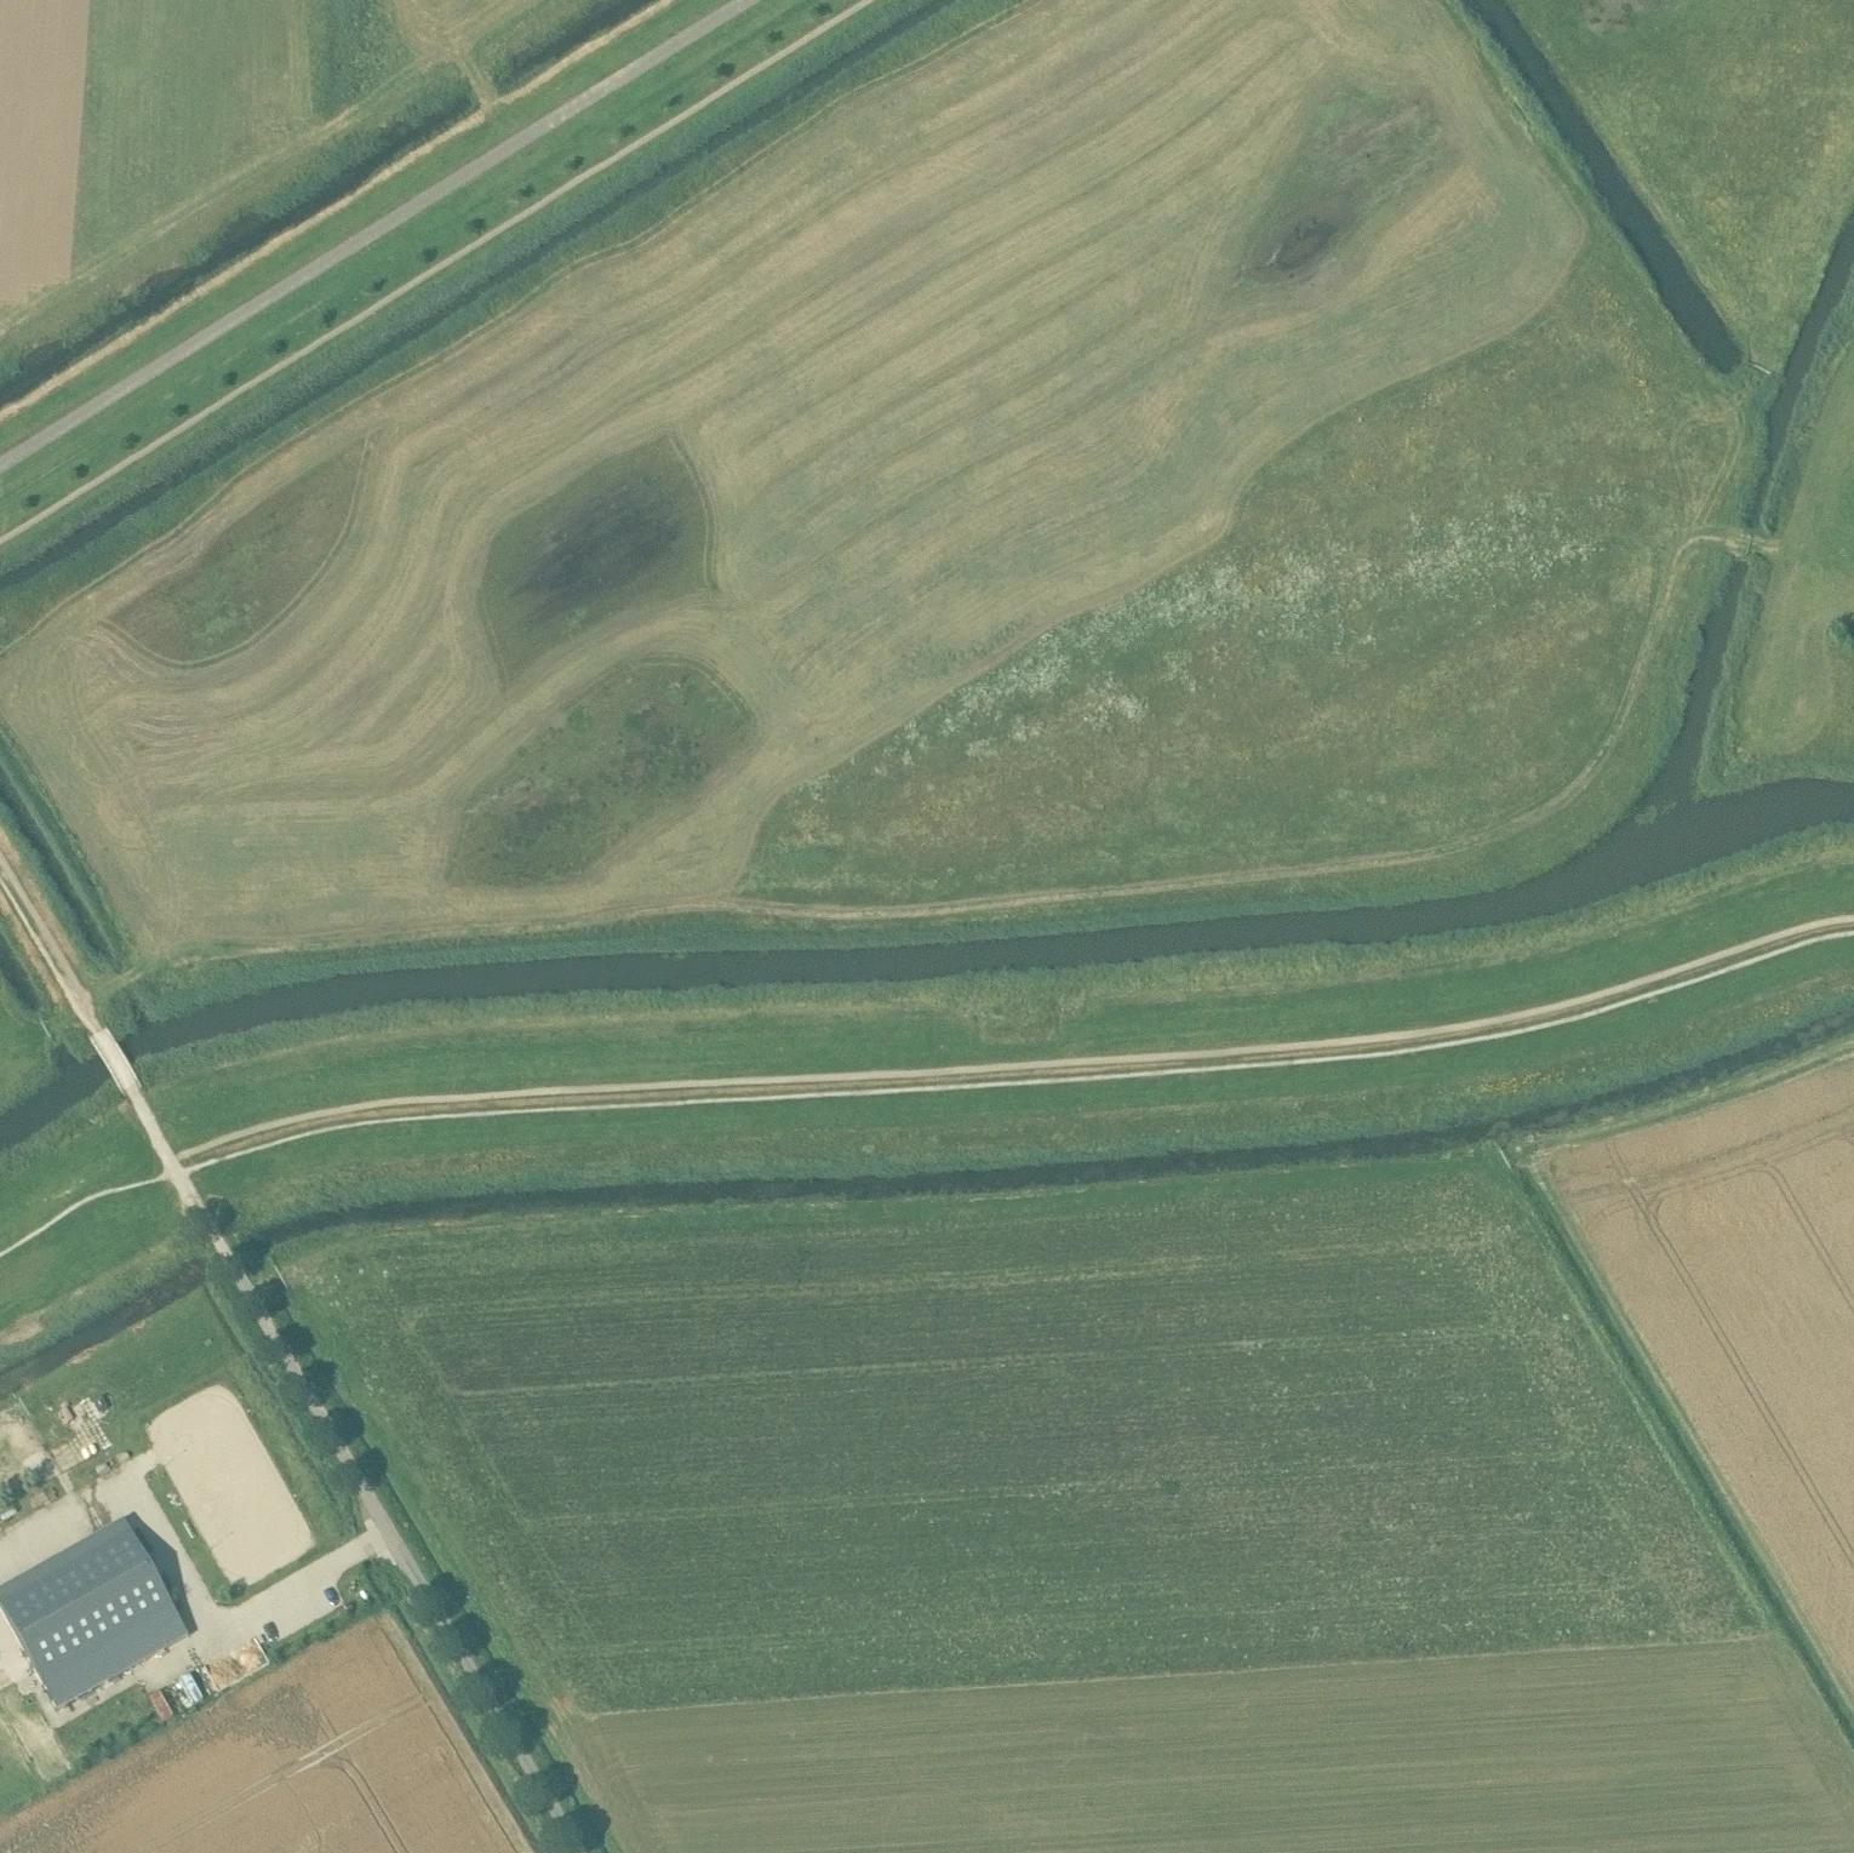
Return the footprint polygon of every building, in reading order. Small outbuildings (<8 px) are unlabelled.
[(130,1533),(122,1521),(0,1589),(0,1606),(130,1533)] [(0,1606),(0,1609),(43,1685),(42,1685),(57,1711),(130,1669),(115,1644),(173,1611),(130,1533),(0,1606)] [(173,1611),(115,1644),(130,1669),(188,1637),(173,1611)]
